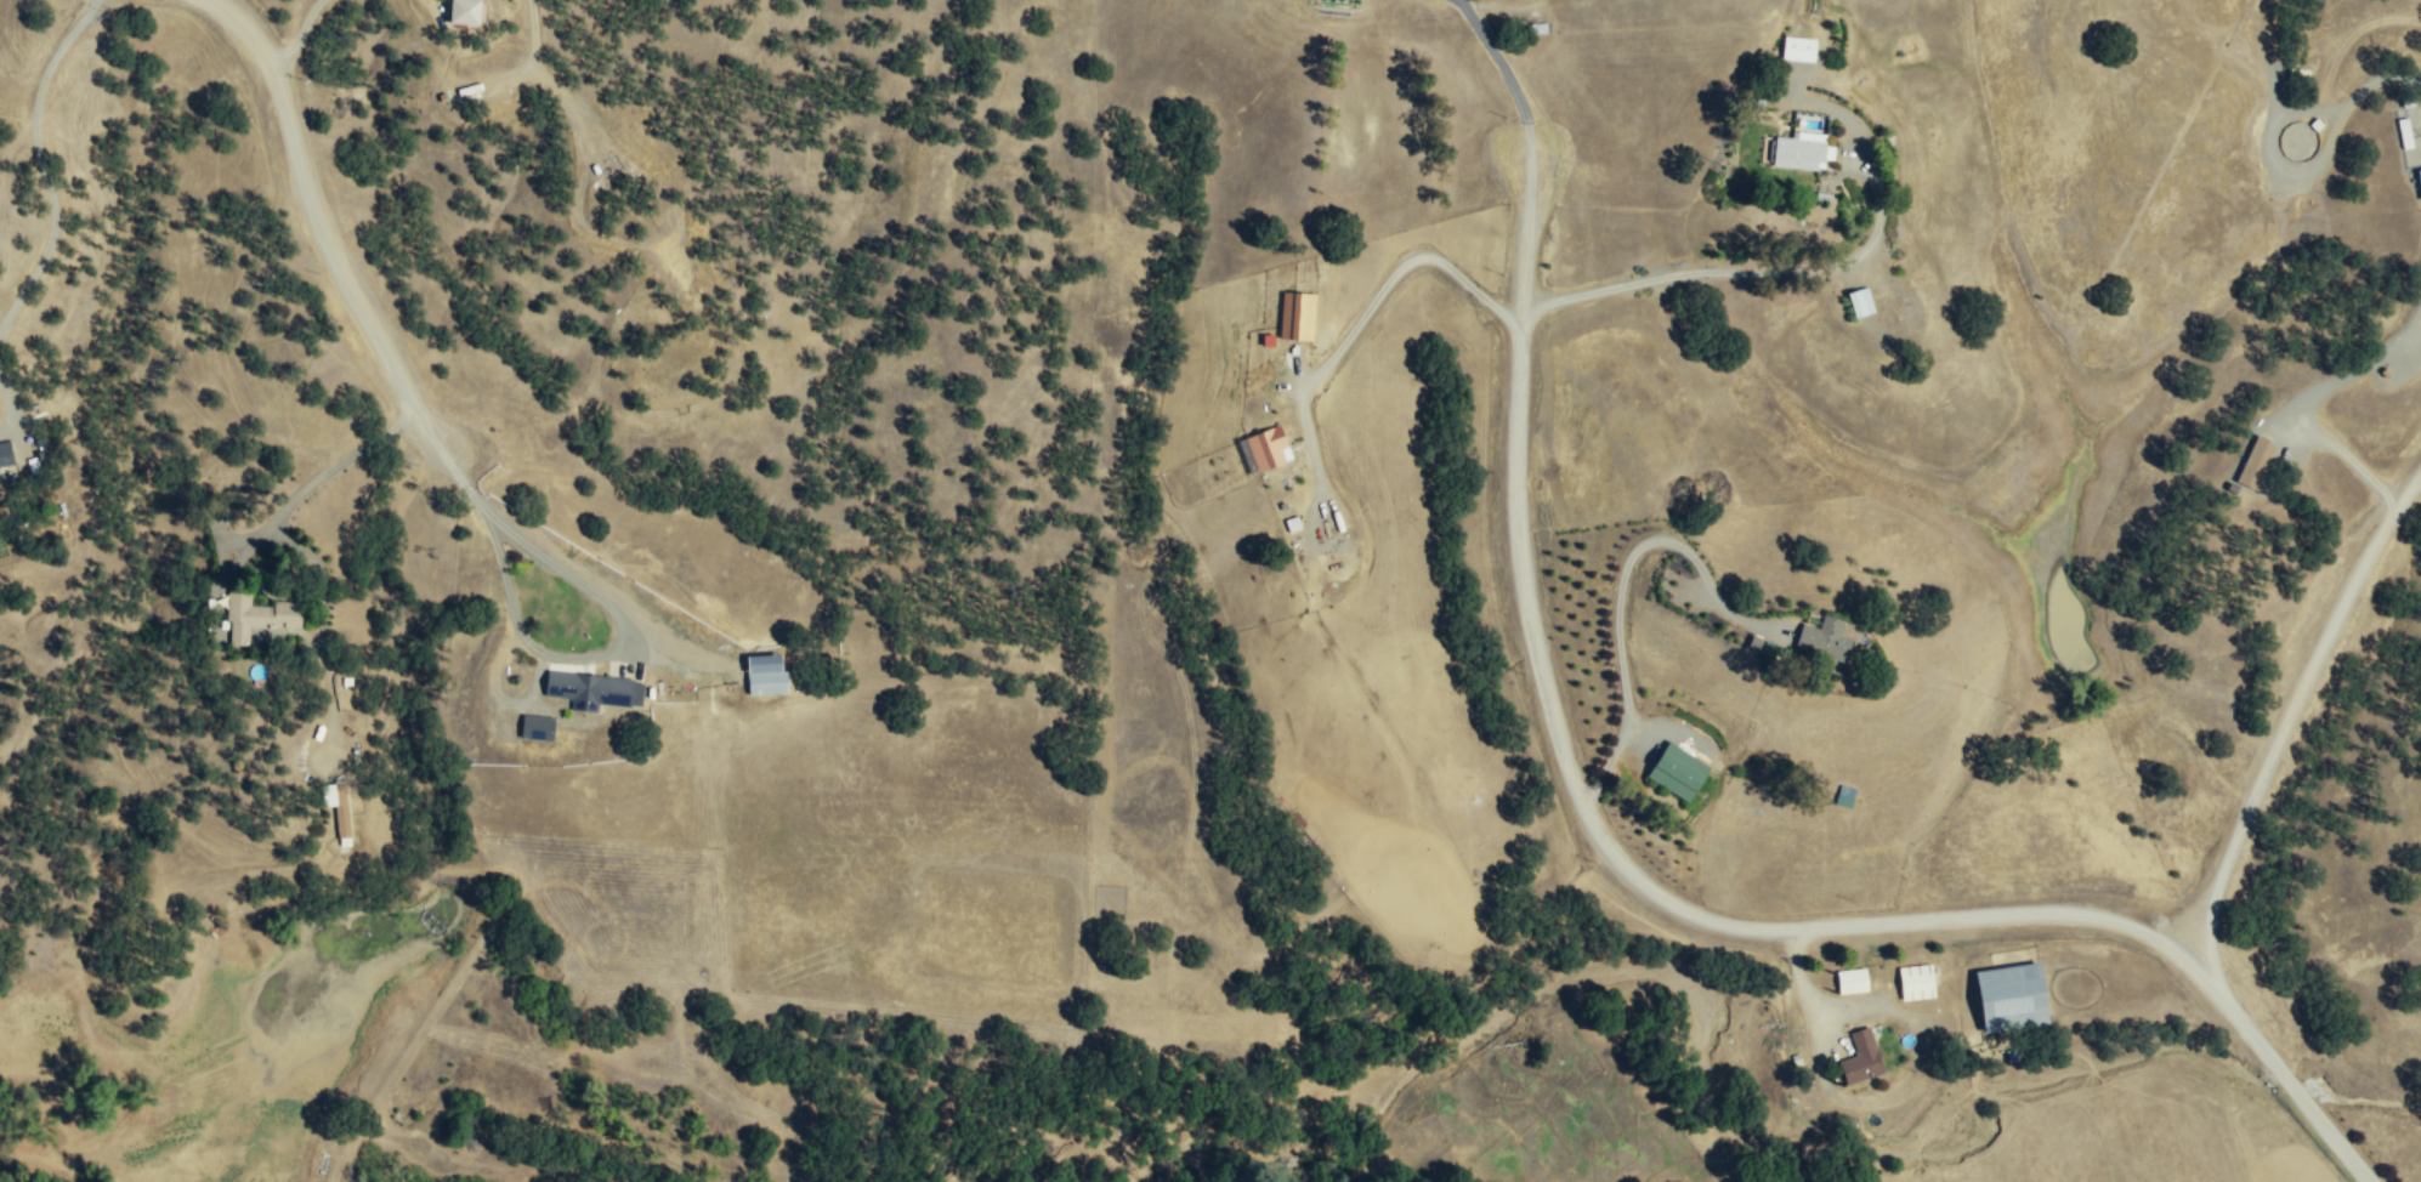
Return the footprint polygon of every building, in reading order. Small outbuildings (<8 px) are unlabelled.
[(476,25),(477,0),(448,0),(447,24),(476,25)] [(1781,59),(1813,62),(1816,39),(1784,35),(1781,59)] [(2398,119),(2402,150),(2412,149),(2409,118),(2398,119)] [(1771,165),(1823,172),(1825,159),(1832,160),(1834,146),(1825,145),(1827,135),(1794,131),(1793,138),(1775,136),(1771,165)] [(1874,313),(1868,288),(1847,292),(1853,318),(1874,313)] [(1279,340),(1312,341),(1314,294),(1281,292),(1279,340)] [(1257,473),(1292,460),(1279,425),(1244,438),(1257,473)] [(2277,446),(2257,436),(2236,482),(2257,491),(2277,446)] [(14,463),(9,440),(0,442),(0,466),(14,463)] [(300,602),(275,601),(274,606),(250,605),(251,593),(229,593),(227,644),(248,645),(249,627),(299,628),(300,602)] [(1795,648),(1845,662),(1851,640),(1840,636),(1844,621),(1822,615),(1819,629),(1801,624),(1795,648)] [(571,698),(569,710),(596,713),(597,703),(641,707),(643,680),(546,671),(544,695),(571,698)] [(747,695),(786,694),(786,671),(746,673),(747,695)] [(552,740),(553,717),(521,715),(519,738),(552,740)] [(1710,767),(1668,741),(1646,777),(1688,803),(1710,767)] [(334,806),(335,838),(348,838),(346,784),(322,785),(323,807),(334,806)] [(1842,807),(1853,807),(1853,786),(1842,786),(1842,807)] [(1975,970),(1982,1032),(2048,1024),(2040,962),(1975,970)] [(1935,996),(1930,963),(1897,967),(1901,1000),(1935,996)] [(1836,971),(1840,994),(1868,990),(1865,967),(1836,971)] [(1839,1061),(1845,1081),(1883,1070),(1870,1025),(1850,1031),(1857,1056),(1839,1061)]
